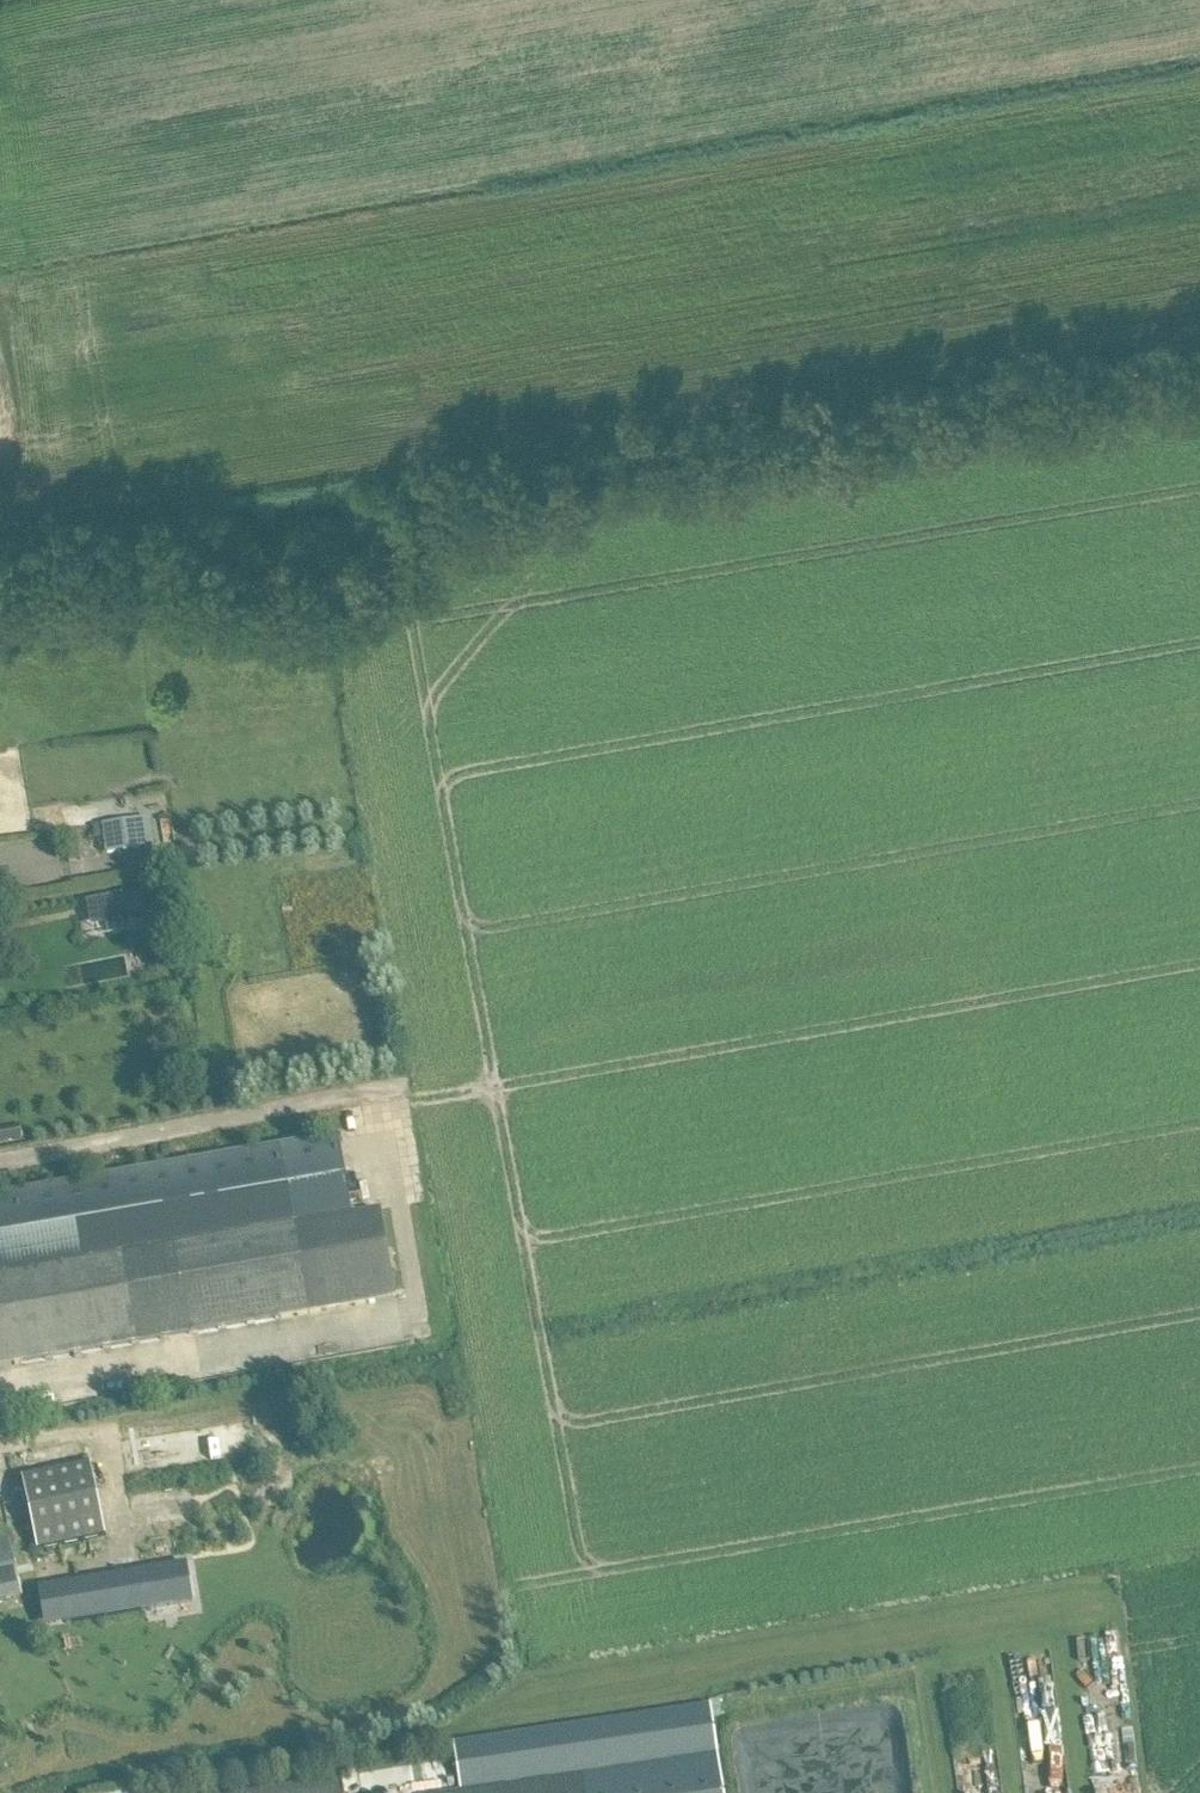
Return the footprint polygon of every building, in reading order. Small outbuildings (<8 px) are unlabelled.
[(151,818),(105,824),(106,835),(109,852),(155,845),(151,818)] [(105,824),(95,826),(97,837),(106,835),(105,824)] [(78,825),(66,827),(69,844),(80,842),(78,825)] [(147,888),(101,897),(106,921),(152,913),(147,888)] [(0,1126),(0,1141),(24,1137),(21,1122),(0,1126)] [(339,1135),(0,1194),(0,1366),(369,1302),(339,1135)] [(90,1461),(23,1476),(40,1549),(107,1534),(90,1461)] [(9,1543),(0,1545),(0,1598),(21,1594),(9,1543)] [(187,1563),(116,1575),(122,1613),(193,1601),(187,1563)] [(460,1789),(432,1792),(724,1792),(710,1701),(452,1741),(460,1789)] [(339,1782),(261,1792),(340,1792),(339,1782)]
